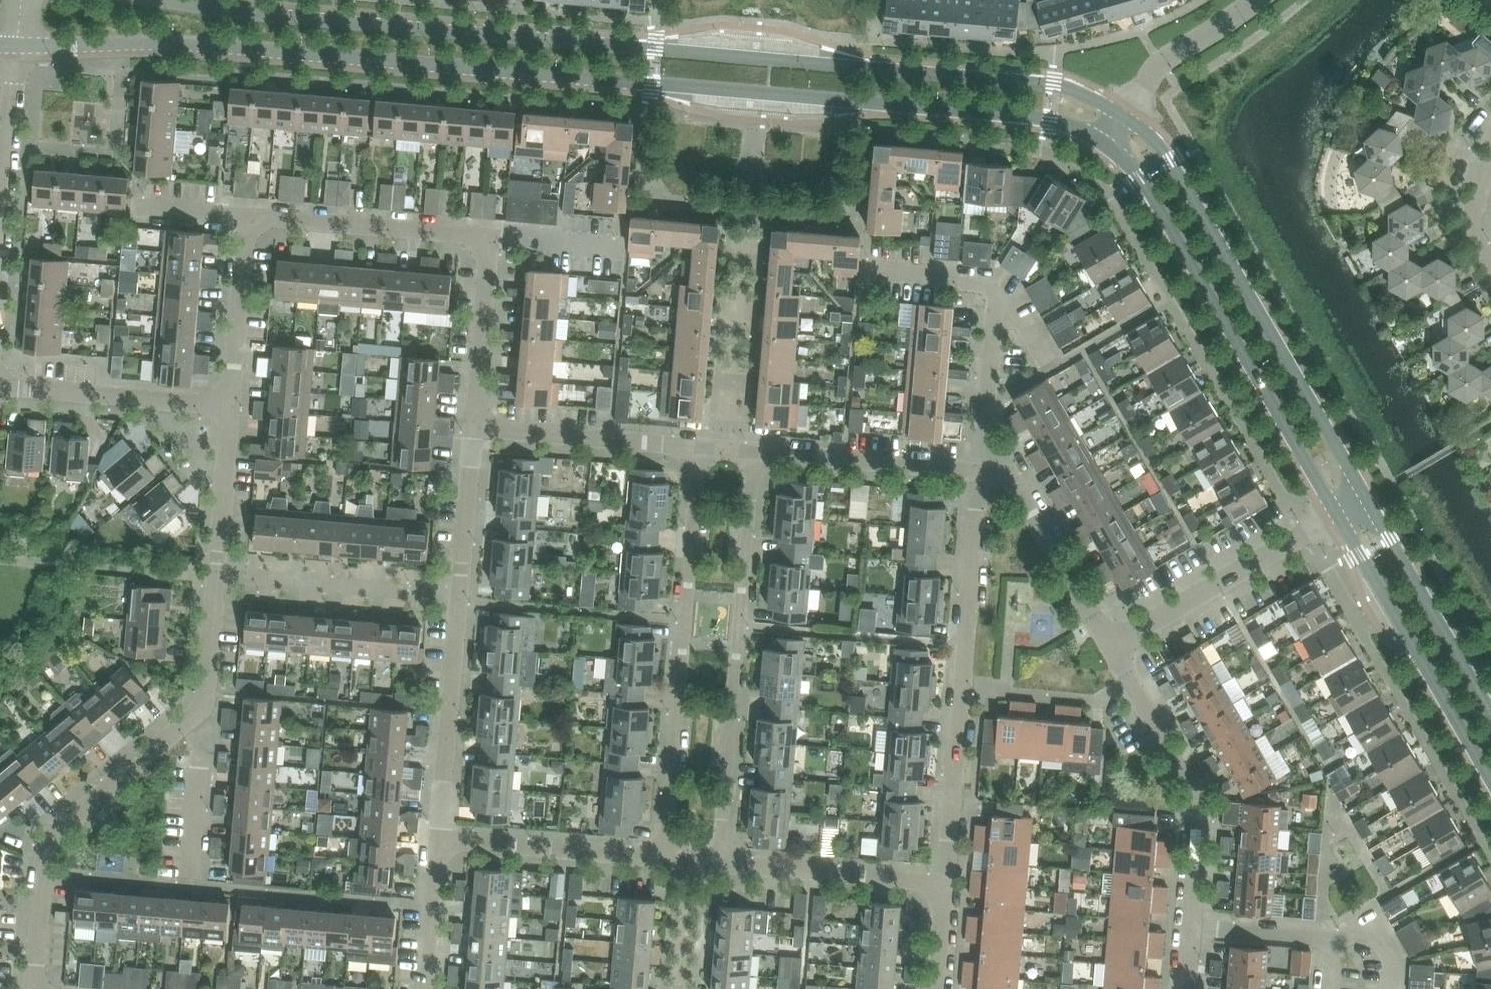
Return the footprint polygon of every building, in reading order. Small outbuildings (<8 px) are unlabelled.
[(622,6),(645,8),(646,0),(623,0),(622,6)] [(907,31),(910,0),(887,0),(886,13),(884,29),(907,31)] [(929,33),(932,0),(910,0),(907,31),(929,33)] [(950,35),(953,0),(932,0),(929,33),(950,35)] [(972,37),(975,0),(953,0),(950,35),(972,37)] [(993,38),(997,0),(975,0),(972,37),(993,38)] [(993,38),(1016,40),(1017,30),(1030,29),(1027,0),(1024,0),(1019,0),(1013,0),(997,0),(993,38)] [(1058,0),(1027,0),(1030,29),(1042,28),(1045,38),(1067,32),(1058,0)] [(1067,32),(1088,26),(1081,0),(1058,0),(1067,32)] [(1088,26),(1109,20),(1103,0),(1081,0),(1088,26)] [(1126,0),(1103,0),(1109,20),(1130,14),(1126,0)] [(1130,14),(1150,8),(1148,0),(1126,0),(1130,14)] [(1150,8),(1173,2),(1172,0),(1148,0),(1150,8)] [(1460,53),(1457,72),(1471,84),(1488,78),(1490,63),(1490,43),(1481,34),(1475,42),(1477,47),(1460,53)] [(1428,48),(1425,66),(1440,79),(1440,78),(1457,72),(1460,53),(1446,41),(1428,48)] [(1405,91),(1419,102),(1437,96),(1440,79),(1425,66),(1408,72),(1405,91)] [(144,80),(142,103),(177,107),(179,83),(144,80)] [(252,126),(256,90),(232,88),(229,124),(252,126)] [(256,90),(252,126),(275,128),(278,92),(256,90)] [(278,92),(275,128),(298,130),(301,94),(278,92)] [(324,96),(301,94),(298,130),(321,132),(324,96)] [(324,96),(321,132),(343,134),(346,98),(324,96)] [(1437,96),(1419,102),(1416,120),(1410,119),(1405,127),(1422,141),(1430,132),(1448,126),(1451,107),(1437,96)] [(346,98),(343,134),(367,136),(370,100),(346,98)] [(215,101),(214,110),(225,111),(226,102),(215,101)] [(398,139),(401,103),(378,101),(375,136),(398,139)] [(142,103),(140,126),(175,129),(177,107),(142,103)] [(398,139),(421,140),(424,105),(401,103),(398,139)] [(424,105),(421,140),(443,143),(446,107),(424,105)] [(443,143),(466,144),(469,109),(446,107),(443,143)] [(492,111),(469,109),(466,144),(489,146),(492,111)] [(213,119),(225,120),(225,111),(214,110),(213,119)] [(492,111),(489,146),(512,149),(515,113),(492,111)] [(549,115),(526,113),(524,133),(517,132),(515,156),(545,158),(549,115)] [(570,117),(549,115),(545,158),(566,160),(567,148),(570,117)] [(579,140),(601,142),(603,120),(570,117),(567,148),(578,149),(579,140)] [(610,143),(609,152),(631,154),(634,123),(603,120),(601,142),(610,143)] [(140,126),(138,149),(174,152),(175,129),(140,126)] [(1422,141),(1405,127),(1398,134),(1379,128),(1366,141),(1370,159),(1388,165),(1402,152),(1400,145),(1403,141),(1415,151),(1422,141)] [(876,144),(874,175),(896,177),(897,168),(905,169),(907,147),(876,144)] [(210,155),(221,156),(222,147),(211,146),(210,155)] [(940,150),(907,147),(905,169),(927,171),(926,180),(936,181),(935,189),(936,189),(940,150)] [(174,152),(138,149),(136,172),(171,175),(174,152)] [(962,152),(940,150),(936,189),(959,191),(962,152)] [(598,172),(597,183),(628,186),(631,154),(609,152),(607,173),(598,172)] [(209,164),(221,165),(221,156),(210,155),(209,164)] [(1372,193),(1379,206),(1400,194),(1392,182),(1388,165),(1370,159),(1356,171),(1360,189),(1372,193)] [(964,201),(986,203),(990,164),(967,162),(964,201)] [(986,203),(1022,206),(1025,176),(1012,175),(1012,166),(990,164),(986,203)] [(34,206),(57,208),(60,172),(37,170),(34,206)] [(234,196),(246,197),(248,172),(236,171),(234,196)] [(57,208),(80,210),(83,174),(60,172),(57,208)] [(246,197),(259,198),(261,173),(248,172),(246,197)] [(80,210),(103,212),(106,176),(83,174),(80,210)] [(1025,176),(1022,206),(1027,206),(1046,219),(1067,186),(1048,174),(1043,181),(1037,177),(1025,176)] [(279,200),(292,201),(294,176),(281,175),(279,200)] [(896,177),(874,175),(871,207),(902,210),(903,199),(894,198),(896,177)] [(106,176),(103,212),(126,214),(129,178),(106,176)] [(292,201),(304,202),(306,177),(294,176),(292,201)] [(325,204),(337,205),(339,180),(327,179),(325,204)] [(339,180),(337,205),(350,206),(352,181),(339,180)] [(531,191),(551,193),(552,184),(532,182),(531,191)] [(628,186),(597,183),(595,206),(626,209),(628,186)] [(379,209),(392,210),(394,185),(382,184),(379,209)] [(392,210),(404,211),(407,186),(394,185),(392,210)] [(1067,186),(1046,219),(1066,231),(1068,235),(1094,220),(1088,209),(1082,206),(1086,198),(1067,186)] [(425,213),(437,214),(440,189),(427,188),(425,213)] [(440,189),(437,214),(450,215),(452,190),(440,189)] [(470,217),(483,218),(485,193),(472,192),(470,217)] [(485,193),(483,218),(495,219),(497,194),(485,193)] [(1390,214),(1391,232),(1407,242),(1423,232),(1423,214),(1407,204),(1400,194),(1379,206),(1384,214),(1390,214)] [(519,221),(522,197),(509,196),(507,220),(519,221)] [(519,221),(532,222),(534,199),(522,197),(519,221)] [(534,199),(532,222),(544,224),(547,200),(534,199)] [(547,200),(544,224),(557,225),(559,201),(547,200)] [(563,213),(572,214),(573,205),(564,204),(563,213)] [(902,210),(871,207),(869,230),(900,232),(902,210)] [(630,256),(660,259),(661,251),(664,220),(633,217),(630,256)] [(665,242),(694,245),(696,223),(664,220),(661,251),(664,251),(665,242)] [(1068,235),(1086,266),(1119,247),(1108,227),(1100,231),(1094,220),(1068,235)] [(695,245),(694,254),(716,256),(719,225),(696,223),(694,245),(695,245)] [(948,235),(960,236),(961,226),(937,224),(936,234),(948,235)] [(166,230),(164,252),(202,255),(203,243),(220,244),(221,235),(166,230)] [(772,261),(794,263),(795,253),(797,232),(774,230),(772,261)] [(797,232),(795,253),(825,256),(824,265),(827,265),(830,234),(797,232)] [(1374,260),(1390,269),(1407,259),(1407,242),(1391,232),(1374,241),(1374,260)] [(860,237),(830,234),(827,265),(835,266),(834,274),(857,276),(860,237)] [(934,258),(946,259),(948,235),(936,234),(934,258)] [(948,235),(946,259),(959,260),(960,236),(948,235)] [(931,237),(921,236),(921,244),(930,245),(931,237)] [(963,265),(977,266),(979,242),(965,241),(963,265)] [(979,242),(977,266),(991,267),(993,243),(979,242)] [(44,254),(53,255),(54,244),(45,243),(44,254)] [(53,255),(62,256),(63,244),(54,244),(53,255)] [(275,299),(297,301),(302,246),(293,245),(292,262),(279,261),(275,299)] [(1000,265),(1012,273),(1025,252),(1013,245),(1000,265)] [(297,301),(319,302),(322,265),(310,263),(311,247),(302,246),(297,301)] [(89,258),(98,259),(99,248),(90,247),(89,258)] [(1086,266),(1097,285),(1130,266),(1119,247),(1086,266)] [(98,259),(107,260),(108,248),(99,248),(98,259)] [(319,302),(340,304),(345,249),(336,249),(335,266),(322,265),(319,302)] [(340,304),(362,306),(365,268),(353,267),(354,250),(345,249),(340,304)] [(164,252),(162,273),(217,278),(218,269),(201,268),(202,255),(164,252)] [(362,306),(383,308),(388,253),(379,252),(378,269),(365,268),(362,306)] [(1012,273),(1024,280),(1037,260),(1025,252),(1012,273)] [(383,308),(405,310),(408,272),(396,271),(397,254),(388,253),(383,308)] [(682,286),(713,288),(716,256),(694,254),(693,263),(684,263),(683,274),(682,286)] [(405,310),(427,312),(431,257),(424,256),(423,273),(408,272),(405,310)] [(431,257),(427,312),(449,314),(452,276),(439,275),(440,258),(431,257)] [(33,258),(31,282),(67,285),(69,261),(33,258)] [(1407,296),(1422,287),(1422,268),(1407,259),(1390,269),(1390,287),(1407,296)] [(1435,301),(1440,309),(1460,297),(1454,287),(1454,268),(1438,259),(1422,268),(1422,287),(1438,296),(1435,301)] [(769,293),(800,296),(801,284),(792,284),(794,263),(772,261),(769,293)] [(1130,266),(1097,285),(1108,303),(1141,284),(1130,266)] [(530,271),(528,289),(528,293),(559,296),(567,297),(569,274),(530,271)] [(162,273),(160,295),(198,298),(199,286),(216,287),(217,278),(162,273)] [(1025,288),(1032,301),(1053,289),(1046,276),(1025,288)] [(102,288),(114,289),(115,280),(103,279),(102,288)] [(627,291),(636,291),(636,282),(628,281),(627,291)] [(31,282),(29,304),(65,307),(67,285),(31,282)] [(1141,284),(1108,303),(1119,323),(1152,304),(1141,284)] [(711,310),(713,288),(682,286),(680,308),(711,310)] [(102,297),(113,298),(114,289),(102,288),(102,297)] [(518,289),(508,288),(507,296),(517,296),(518,289)] [(528,289),(518,289),(517,296),(527,297),(528,293),(528,289)] [(1053,289),(1032,301),(1039,313),(1060,301),(1053,289)] [(527,297),(526,315),(557,318),(559,296),(528,293),(527,297)] [(767,315),(798,318),(800,296),(769,293),(767,315)] [(160,295),(159,316),(213,321),(214,312),(197,311),(198,298),(160,295)] [(639,303),(648,304),(649,296),(639,295),(639,303)] [(1450,317),(1450,335),(1467,345),(1483,336),(1483,317),(1466,308),(1460,297),(1440,309),(1444,317),(1450,317)] [(844,312),(854,313),(855,301),(833,299),(844,312)] [(29,304),(27,327),(63,330),(65,307),(29,304)] [(912,327),(920,328),(951,330),(951,326),(953,308),(914,304),(912,327)] [(711,310),(680,308),(678,329),(710,331),(711,310)] [(1045,323),(1052,336),(1073,323),(1066,311),(1045,323)] [(830,321),(840,321),(841,313),(831,312),(830,321)] [(625,314),(624,324),(633,325),(634,315),(625,314)] [(841,314),(840,321),(853,322),(853,316),(841,314)] [(1125,334),(1136,353),(1170,334),(1158,314),(1125,334)] [(526,315),(524,332),(524,336),(555,339),(557,318),(526,315)] [(765,336),(796,339),(798,318),(767,315),(765,336)] [(159,316),(157,338),(194,341),(196,329),(212,330),(213,321),(159,316)] [(1073,323),(1052,336),(1059,348),(1080,336),(1073,323)] [(98,333),(110,334),(111,325),(99,324),(98,333)] [(633,325),(624,324),(623,334),(632,335),(633,325)] [(912,327),(910,348),(949,352),(951,334),(971,336),(971,328),(951,326),(951,330),(920,328),(912,327)] [(63,330),(27,327),(25,350),(61,354),(63,330)] [(677,350),(708,353),(710,331),(678,329),(677,350)] [(514,332),(504,331),(504,339),(514,339),(514,332)] [(524,332),(514,332),(514,339),(524,340),(524,336),(524,332)] [(110,334),(98,333),(98,342),(109,343),(110,334)] [(842,343),(851,344),(852,334),(843,333),(842,343)] [(1136,353),(1147,372),(1180,353),(1170,334),(1136,353)] [(1435,363),(1450,372),(1467,363),(1467,345),(1450,335),(1434,344),(1435,363)] [(524,340),(522,358),(553,361),(561,361),(563,340),(555,339),(524,336),(524,340)] [(796,339),(765,336),(763,358),(794,360),(796,339)] [(157,338),(155,360),(209,364),(210,355),(193,354),(194,341),(157,338)] [(841,353),(850,354),(851,344),(842,343),(841,353)] [(259,357),(258,366),(313,371),(315,349),(277,345),(276,359),(259,357)] [(910,348),(908,370),(947,373),(948,369),(949,352),(910,348)] [(677,350),(675,372),(706,374),(708,353),(677,350)] [(1147,372),(1158,391),(1191,371),(1180,353),(1147,372)] [(401,356),(399,378),(454,383),(455,374),(438,373),(439,360),(401,356)] [(620,367),(629,368),(630,358),(621,357),(620,367)] [(522,358),(521,375),(520,380),(551,382),(553,361),(522,358)] [(793,382),(794,360),(763,358),(761,379),(793,382)] [(209,364),(155,360),(153,382),(191,385),(192,372),(209,373),(209,364)] [(1095,367),(1100,375),(1110,369),(1106,361),(1095,367)] [(1467,400),(1482,391),(1482,372),(1467,363),(1450,372),(1450,391),(1467,400)] [(853,386),(865,387),(867,366),(855,365),(853,386)] [(274,377),(273,389),(311,393),(313,371),(258,366),(257,375),(274,377)] [(1482,391),(1490,396),(1490,366),(1482,372),(1482,391)] [(632,378),(628,378),(629,368),(620,367),(619,377),(618,389),(631,390),(632,378)] [(947,373),(908,370),(906,391),(945,395),(947,377),(967,379),(968,371),(948,369),(947,373)] [(1110,369),(1100,375),(1104,383),(1115,376),(1110,369)] [(664,371),(663,392),(704,396),(706,374),(675,372),(664,371)] [(1158,391),(1169,409),(1202,390),(1191,371),(1158,391)] [(511,375),(501,374),(500,382),(510,383),(511,375)] [(521,375),(511,375),(510,383),(520,383),(520,380),(521,375)] [(839,376),(838,386),(847,387),(848,377),(839,376)] [(399,378),(398,400),(435,404),(437,391),(453,392),(454,383),(399,378)] [(801,383),(793,382),(761,379),(760,401),(799,404),(801,383)] [(1006,418),(1011,426),(1058,399),(1047,379),(1014,398),(1020,410),(1006,418)] [(520,380),(520,383),(518,402),(557,405),(559,383),(551,382),(520,380)] [(589,408),(609,410),(611,387),(591,386),(589,408)] [(837,396),(846,397),(847,387),(838,386),(837,396)] [(309,414),(311,393),(273,389),(272,402),(255,400),(254,409),(309,414)] [(618,394),(616,411),(615,422),(628,423),(630,395),(631,390),(618,389),(618,394)] [(1169,409),(1180,428),(1213,409),(1202,390),(1169,409)] [(904,413),(912,414),(943,416),(944,412),(945,395),(906,391),(904,413)] [(704,396),(663,392),(661,415),(702,419),(704,396)] [(1117,404),(1122,412),(1132,406),(1127,398),(1117,404)] [(1030,426),(1036,437),(1069,418),(1058,399),(1011,426),(1016,434),(1030,426)] [(396,421),(450,426),(451,417),(434,416),(435,404),(398,400),(396,421)] [(799,404),(760,401),(758,423),(797,427),(799,404)] [(1132,406),(1122,412),(1126,420),(1136,414),(1132,406)] [(849,431),(862,432),(864,409),(851,408),(849,431)] [(307,435),(309,414),(254,409),(253,418),(270,420),(269,432),(307,435)] [(1180,428),(1191,447),(1224,428),(1213,409),(1180,428)] [(912,414),(904,413),(903,435),(942,439),(943,420),(963,422),(964,414),(944,412),(943,416),(912,414)] [(1027,454),(1033,464),(1080,436),(1069,418),(1036,437),(1041,446),(1027,454)] [(30,419),(29,431),(11,430),(7,474),(25,476),(25,469),(42,470),(47,420),(30,419)] [(68,472),(68,480),(91,482),(101,456),(88,454),(90,437),(71,435),(73,422),(56,421),(52,471),(68,472)] [(450,426),(396,421),(394,443),(432,446),(433,434),(450,435),(450,426)] [(1191,447),(1202,466),(1235,447),(1224,428),(1191,447)] [(307,435),(269,432),(268,445),(251,443),(250,453),(305,458),(307,435)] [(834,432),(834,441),(842,442),(843,432),(834,432)] [(1051,464),(1057,474),(1091,455),(1080,436),(1033,464),(1037,472),(1051,464)] [(1139,442),(1143,449),(1154,443),(1149,436),(1139,442)] [(347,439),(337,439),(336,449),(346,450),(347,439)] [(432,446),(394,443),(392,465),(447,470),(447,460),(431,459),(432,446)] [(1154,443),(1143,449),(1148,457),(1158,451),(1154,443)] [(135,447),(101,476),(112,489),(118,485),(128,498),(167,465),(156,453),(147,461),(135,447)] [(1202,466),(1213,485),(1246,465),(1235,447),(1202,466)] [(1049,493),(1054,501),(1101,474),(1091,455),(1057,474),(1063,484),(1049,493)] [(495,491),(538,495),(541,460),(513,458),(512,470),(501,469),(500,480),(496,480),(495,491)] [(284,462),(257,459),(255,477),(282,480),(284,462)] [(1213,485),(1223,503),(1257,484),(1246,465),(1213,485)] [(659,471),(632,468),(629,503),(672,507),(673,495),(668,495),(669,483),(658,482),(659,471)] [(134,505),(145,518),(140,523),(151,536),(186,508),(174,493),(184,485),(173,473),(134,505)] [(1073,501),(1079,512),(1113,493),(1101,474),(1054,501),(1059,509),(1073,501)] [(1161,480),(1165,487),(1176,481),(1171,474),(1161,480)] [(1176,481),(1165,487),(1170,495),(1180,489),(1176,481)] [(773,504),(772,515),(815,519),(818,484),(790,482),(789,494),(779,493),(778,505),(773,504)] [(1257,484),(1223,503),(1235,523),(1268,504),(1257,484)] [(508,514),(507,527),(535,530),(538,495),(495,491),(494,501),(499,502),(498,513),(508,514)] [(909,492),(906,527),(949,531),(950,520),(945,519),(946,507),(936,507),(937,495),(909,492)] [(1072,530),(1076,539),(1123,511),(1113,493),(1079,512),(1085,522),(1072,530)] [(276,547),(281,497),(274,497),(271,509),(257,508),(254,545),(276,547)] [(298,549),(301,511),(288,510),(287,498),(281,497),(276,547),(298,549)] [(319,551),(323,501),(317,500),(313,513),(301,511),(298,549),(319,551)] [(319,551),(341,553),(344,515),(331,514),(330,502),(323,501),(319,551)] [(672,507),(629,503),(626,538),(653,540),(655,527),(665,528),(666,516),(671,517),(672,507)] [(341,553),(362,555),(367,505),(360,504),(356,516),(344,515),(341,553)] [(362,555),(384,557),(387,519),(374,518),(373,505),(367,505),(362,555)] [(384,557),(405,559),(410,508),(403,508),(400,520),(387,519),(384,557)] [(410,508),(405,559),(427,561),(431,523),(417,522),(416,509),(410,508)] [(1095,539),(1101,550),(1134,530),(1123,511),(1076,539),(1081,547),(1095,539)] [(1182,517),(1187,525),(1197,519),(1193,511),(1182,517)] [(785,538),(784,551),(812,554),(812,553),(815,519),(772,515),(771,526),(776,526),(775,538),(785,538)] [(1197,519),(1187,525),(1191,533),(1202,526),(1197,519)] [(489,561),(532,564),(535,530),(507,527),(506,539),(495,538),(494,550),(490,549),(489,561)] [(893,561),(903,562),(931,564),(932,551),(942,552),(943,541),(948,541),(949,531),(906,527),(904,549),(894,549),(893,561)] [(1093,568),(1098,576),(1145,549),(1134,530),(1101,550),(1107,560),(1093,568)] [(626,538),(623,572),(666,576),(667,565),(662,564),(663,553),(652,552),(653,540),(626,538)] [(1145,549),(1098,576),(1103,584),(1117,576),(1123,588),(1157,569),(1145,549)] [(812,553),(812,554),(784,551),(783,563),(773,562),(772,574),(767,573),(766,585),(809,589),(811,567),(823,568),(824,554),(812,553)] [(532,564),(489,561),(488,571),(492,572),(491,583),(502,584),(501,597),(529,599),(532,564)] [(931,564),(903,562),(900,596),(943,600),(944,589),(939,588),(940,577),(930,576),(931,564)] [(666,576),(623,572),(619,607),(647,609),(648,597),(659,598),(660,586),(665,587),(666,576)] [(1279,599),(1291,619),(1324,600),(1313,580),(1279,599)] [(132,585),(129,620),(165,623),(166,606),(171,606),(173,589),(132,585)] [(809,589),(766,585),(765,596),(770,596),(769,608),(779,608),(778,621),(806,623),(809,589)] [(943,600),(900,596),(897,631),(925,634),(926,621),(936,622),(937,611),(942,611),(943,600)] [(1291,619),(1302,638),(1335,618),(1324,600),(1291,619)] [(245,648),(267,649),(270,613),(248,611),(245,648)] [(267,649),(288,651),(292,615),(270,613),(267,649)] [(482,636),(481,647),(524,651),(533,651),(535,629),(526,628),(527,616),(499,613),(498,625),(488,624),(487,636),(482,636)] [(313,617),(292,615),(288,651),(310,653),(313,617)] [(310,653),(331,655),(335,619),(313,617),(310,653)] [(386,623),(378,623),(375,659),(396,661),(399,624),(400,618),(387,617),(386,623)] [(1302,638),(1312,656),(1346,637),(1335,618),(1302,638)] [(331,655),(353,657),(356,621),(335,619),(331,655)] [(165,623),(129,620),(125,655),(166,658),(168,641),(163,640),(165,623)] [(378,623),(356,621),(353,657),(375,659),(378,623)] [(422,626),(399,624),(396,661),(419,663),(422,626)] [(618,624),(615,658),(658,662),(659,651),(654,651),(655,639),(645,638),(646,626),(618,624)] [(1249,632),(1254,640),(1264,634),(1260,626),(1249,632)] [(1191,632),(1183,637),(1188,645),(1196,641),(1191,632)] [(1264,634),(1254,640),(1258,648),(1269,642),(1264,634)] [(1357,656),(1346,637),(1312,656),(1323,675),(1357,656)] [(759,660),(758,671),(801,675),(804,640),(777,638),(776,649),(765,649),(764,660),(759,660)] [(1199,646),(1167,664),(1179,684),(1211,665),(1199,646)] [(494,671),(493,683),(521,685),(524,651),(481,647),(480,658),(485,658),(484,670),(494,671)] [(892,683),(935,686),(936,675),(932,675),(933,663),(922,662),(923,651),(895,648),(892,683)] [(1368,675),(1357,656),(1323,675),(1334,694),(1368,675)] [(608,658),(605,693),(612,693),(640,696),(641,684),(651,684),(652,673),(657,673),(658,662),(615,658),(608,658)] [(1271,670),(1275,678),(1286,672),(1281,664),(1271,670)] [(1221,684),(1211,665),(1179,684),(1190,702),(1221,684)] [(151,698),(124,666),(97,689),(121,717),(134,706),(137,709),(151,698)] [(772,695),(771,707),(798,709),(801,675),(758,671),(757,682),(762,682),(761,694),(772,695)] [(1286,672),(1275,678),(1280,685),(1290,679),(1286,672)] [(1329,697),(1340,716),(1345,713),(1378,694),(1368,675),(1334,694),(1329,697)] [(236,691),(261,693),(262,680),(238,678),(236,691)] [(1158,687),(1162,693),(1172,687),(1168,681),(1158,687)] [(268,693),(285,695),(286,684),(269,682),(268,693)] [(476,705),(475,716),(518,720),(521,685),(493,683),(492,695),(482,694),(481,705),(476,705)] [(935,686),(892,683),(889,717),(917,720),(918,708),(929,709),(930,697),(934,697),(935,686)] [(285,695),(296,696),(297,685),(286,684),(285,695)] [(1200,721),(1232,703),(1221,684),(1190,702),(1200,721)] [(1172,687),(1162,693),(1166,700),(1176,694),(1172,687)] [(318,698),(328,699),(329,689),(319,688),(318,698)] [(121,717),(97,689),(87,698),(83,693),(77,693),(65,703),(98,742),(111,732),(108,728),(121,717)] [(329,689),(328,699),(339,699),(339,690),(329,689)] [(361,701),(372,702),(372,693),(362,692),(361,701)] [(395,704),(419,707),(420,694),(396,692),(395,704)] [(372,693),(372,702),(382,703),(383,693),(372,693)] [(612,693),(609,728),(652,732),(653,720),(648,720),(649,708),(639,707),(640,696),(612,693)] [(1345,713),(1356,732),(1389,712),(1378,694),(1345,713)] [(244,715),(244,720),(280,723),(282,700),(246,697),(244,715)] [(996,755),(1018,757),(1023,702),(1011,701),(1009,717),(998,715),(998,720),(985,718),(981,764),(995,765),(996,755)] [(1293,707),(1297,715),(1308,709),(1303,701),(1293,707)] [(1018,757),(1041,759),(1045,719),(1035,718),(1036,703),(1023,702),(1018,757)] [(55,724),(45,733),(68,761),(81,750),(84,754),(98,743),(65,703),(52,714),(51,720),(55,724)] [(1200,721),(1211,740),(1243,721),(1232,703),(1200,721)] [(1041,759),(1064,761),(1069,706),(1056,705),(1054,720),(1045,719),(1041,759)] [(1064,761),(1063,772),(1100,774),(1104,729),(1091,728),(1091,724),(1080,723),(1082,707),(1069,706),(1064,761)] [(753,729),(752,740),(795,744),(798,709),(771,707),(770,719),(759,718),(758,730),(753,729)] [(223,708),(222,718),(244,720),(244,715),(233,708),(223,708)] [(370,731),(406,734),(408,711),(372,708),(370,731)] [(1308,709),(1297,715),(1302,723),(1312,717),(1308,709)] [(1356,732),(1367,750),(1400,731),(1389,712),(1356,732)] [(518,720),(475,716),(474,727),(479,728),(478,739),(488,740),(487,752),(515,755),(518,720)] [(889,717),(886,752),(929,756),(930,745),(926,744),(927,733),(916,732),(917,720),(889,717)] [(221,728),(231,729),(244,724),(244,720),(222,718),(221,728)] [(1180,724),(1184,731),(1194,725),(1190,718),(1180,724)] [(244,724),(242,741),(278,744),(280,723),(244,720),(244,724)] [(1254,740),(1243,721),(1211,740),(1222,758),(1254,740)] [(1194,725),(1184,731),(1188,738),(1198,732),(1194,725)] [(609,728),(606,763),(634,765),(635,753),(645,754),(646,742),(651,743),(652,732),(609,728)] [(370,731),(368,752),(405,755),(406,739),(406,734),(370,731)] [(1367,750),(1378,769),(1411,750),(1400,731),(1367,750)] [(45,733),(18,755),(45,787),(58,776),(55,772),(68,761),(45,733)] [(1314,743),(1319,752),(1329,746),(1324,737),(1314,743)] [(766,764),(765,776),(792,779),(795,744),(752,740),(751,751),(756,752),(755,763),(766,764)] [(1222,758),(1233,777),(1265,759),(1254,740),(1222,758)] [(242,741),(240,763),(277,766),(278,744),(242,741)] [(1329,746),(1319,752),(1324,760),(1334,754),(1329,746)] [(1378,769),(1389,788),(1422,769),(1411,750),(1378,769)] [(219,751),(218,761),(228,762),(229,751),(219,751)] [(368,752),(366,774),(403,777),(405,755),(368,752)] [(470,774),(469,786),(512,789),(515,755),(487,752),(486,764),(476,763),(475,775),(470,774)] [(929,756),(886,752),(884,774),(874,773),(873,785),(883,786),(883,787),(911,789),(912,777),(923,778),(924,766),(928,767),(929,756)] [(15,806),(29,794),(32,798),(45,787),(18,755),(0,771),(0,787),(15,806)] [(1201,761),(1205,768),(1216,762),(1212,755),(1201,761)] [(1265,759),(1233,777),(1244,797),(1276,778),(1265,759)] [(218,771),(227,772),(228,762),(218,761),(218,771)] [(1216,762),(1205,768),(1209,775),(1220,769),(1216,762)] [(240,763),(238,784),(275,787),(277,766),(240,763)] [(634,765),(606,763),(603,797),(646,801),(647,790),(642,789),(643,778),(633,777),(634,765)] [(414,768),(413,778),(423,779),(423,768),(414,768)] [(1389,788),(1400,807),(1433,788),(1422,769),(1389,788)] [(366,774),(364,795),(401,799),(402,782),(403,777),(366,774)] [(747,798),(746,810),(789,813),(792,779),(765,776),(763,788),(753,787),(752,799),(747,798)] [(412,788),(422,789),(423,779),(413,778),(403,777),(402,782),(412,788)] [(1331,785),(1336,793),(1346,787),(1341,779),(1331,785)] [(1216,787),(1220,794),(1231,788),(1227,781),(1216,787)] [(236,806),(273,809),(275,787),(238,784),(236,806)] [(512,789),(469,786),(468,796),(473,797),(472,808),(482,809),(481,821),(509,824),(512,789)] [(0,787),(0,825),(5,820),(2,817),(15,806),(0,787)] [(883,787),(880,821),(923,825),(924,814),(920,813),(921,802),(910,801),(911,789),(883,787)] [(1346,787),(1336,793),(1340,801),(1350,795),(1346,787)] [(1400,807),(1411,826),(1444,807),(1433,788),(1400,807)] [(216,794),(215,804),(225,805),(225,794),(216,794)] [(399,820),(399,815),(401,799),(364,795),(363,817),(399,820)] [(603,797),(600,832),(628,834),(629,822),(639,823),(640,811),(645,812),(646,801),(603,797)] [(977,824),(975,837),(1031,842),(1033,818),(1023,817),(1024,804),(998,802),(997,815),(993,815),(992,826),(977,824)] [(1244,803),(1242,825),(1279,829),(1281,806),(1244,803)] [(214,814),(224,815),(225,805),(215,804),(214,814)] [(271,831),(273,809),(236,806),(235,827),(271,831)] [(1455,825),(1444,807),(1411,826),(1421,844),(1455,825)] [(789,813),(746,810),(745,821),(750,821),(749,833),(760,834),(759,846),(786,848),(789,813)] [(409,821),(419,822),(420,811),(410,811),(399,815),(399,820),(409,821)] [(1117,826),(1115,850),(1171,854),(1172,841),(1157,840),(1158,829),(1154,829),(1155,816),(1114,812),(1113,825),(1117,826)] [(1222,823),(1234,825),(1235,817),(1223,815),(1222,823)] [(363,817),(361,838),(397,842),(399,820),(363,817)] [(1353,823),(1358,831),(1368,825),(1363,817),(1353,823)] [(419,822),(409,821),(408,831),(418,832),(419,822)] [(923,825),(880,821),(877,856),(905,858),(906,846),(917,847),(918,836),(922,836),(923,825)] [(1277,850),(1279,829),(1242,825),(1240,847),(1277,850)] [(1368,825),(1358,831),(1362,839),(1372,833),(1368,825)] [(1466,845),(1455,825),(1421,844),(1432,864),(1466,845)] [(271,831),(235,827),(233,849),(269,852),(271,831)] [(212,837),(211,847),(221,848),(222,838),(212,837)] [(1031,842),(975,837),(974,850),(989,851),(989,861),(1029,865),(1031,842)] [(1220,845),(1232,846),(1233,838),(1221,837),(1220,845)] [(349,859),(359,860),(395,863),(397,842),(361,838),(351,838),(349,859)] [(1232,846),(1220,845),(1220,853),(1232,854),(1232,846)] [(210,857),(220,858),(221,848),(211,847),(210,857)] [(1275,872),(1287,873),(1289,851),(1277,850),(1240,847),(1238,868),(1275,872)] [(269,852),(233,849),(231,871),(235,872),(267,875),(269,852)] [(1115,850),(1113,872),(1154,876),(1154,866),(1170,867),(1171,854),(1115,850)] [(1471,853),(1438,872),(1449,892),(1482,873),(1471,853)] [(406,854),(405,864),(415,865),(416,854),(406,854)] [(1375,861),(1379,868),(1390,862),(1385,855),(1375,861)] [(359,860),(357,882),(357,883),(381,885),(393,886),(395,863),(359,860)] [(973,870),(971,883),(1027,888),(1029,865),(989,861),(988,871),(973,870)] [(1390,862),(1379,868),(1384,876),(1394,870),(1390,862)] [(415,865),(405,864),(404,874),(414,875),(415,865)] [(475,891),(512,894),(514,872),(477,868),(475,891)] [(1275,872),(1238,868),(1236,890),(1273,893),(1275,872)] [(267,875),(235,872),(234,883),(266,885),(267,875)] [(552,884),(564,885),(565,873),(553,872),(552,884)] [(1113,872),(1111,895),(1167,900),(1168,887),(1153,885),(1154,876),(1113,872)] [(1482,873),(1449,892),(1465,920),(1490,905),(1486,897),(1490,894),(1490,888),(1482,873)] [(584,875),(571,874),(569,898),(582,899),(584,875)] [(456,889),(466,890),(467,880),(457,879),(456,889)] [(1217,888),(1229,889),(1229,881),(1217,880),(1217,888)] [(357,883),(357,882),(347,881),(346,893),(380,896),(381,885),(357,883)] [(1027,888),(971,883),(970,895),(986,897),(985,907),(1025,910),(1027,888)] [(551,896),(563,897),(564,885),(552,884),(551,896)] [(1229,889),(1217,888),(1216,896),(1228,897),(1229,889)] [(466,890),(456,889),(455,900),(465,901),(466,890)] [(74,926),(96,928),(100,892),(77,890),(74,926)] [(143,896),(139,940),(160,942),(161,934),(164,898),(157,897),(157,891),(143,890),(143,896)] [(1273,893),(1236,890),(1234,912),(1271,915),(1273,893)] [(474,913),(510,916),(512,894),(475,891),(474,913)] [(96,928),(118,930),(121,894),(100,892),(96,928)] [(808,894),(795,893),(794,916),(806,918),(808,894)] [(117,938),(139,940),(143,896),(121,894),(118,930),(117,938)] [(1380,906),(1387,918),(1408,906),(1401,894),(1380,906)] [(826,896),(814,895),(812,920),(824,921),(826,896)] [(1166,912),(1167,900),(1111,895),(1109,918),(1150,921),(1150,911),(1166,912)] [(186,900),(164,898),(161,934),(183,936),(186,900)] [(620,898),(618,920),(654,923),(656,901),(620,898)] [(207,901),(186,900),(183,936),(204,938),(207,901)] [(230,903),(207,901),(204,938),(227,940),(230,903)] [(864,902),(862,925),(899,928),(901,905),(864,902)] [(262,953),(262,943),(266,907),(243,905),(241,933),(234,932),(232,950),(262,953)] [(567,916),(577,916),(578,906),(568,905),(567,916)] [(1472,946),(1490,942),(1490,905),(1465,920),(1468,924),(1472,946)] [(718,929),(754,932),(767,933),(769,911),(756,909),(720,906),(718,929)] [(262,953),(283,955),(284,945),(287,908),(266,907),(262,943),(262,953)] [(969,915),(967,928),(1023,933),(1025,910),(985,907),(984,917),(969,915)] [(284,945),(305,947),(309,910),(287,908),(284,945)] [(305,947),(327,948),(330,912),(309,910),(305,947)] [(56,920),(65,921),(66,912),(57,911),(56,920)] [(327,948),(349,950),(352,914),(330,912),(327,948)] [(472,934),(508,937),(510,916),(474,913),(472,934)] [(348,960),(369,962),(370,952),(373,916),(352,914),(349,950),(348,960)] [(373,916),(370,952),(369,962),(396,965),(398,947),(393,946),(396,918),(373,916)] [(577,916),(567,916),(566,926),(576,927),(577,916)] [(1149,931),(1150,921),(1109,918),(1107,941),(1163,945),(1164,932),(1149,931)] [(909,929),(919,930),(920,920),(910,919),(909,929)] [(618,920),(616,942),(652,945),(654,923),(618,920)] [(1395,932),(1402,944),(1423,932),(1416,920),(1395,932)] [(453,922),(452,933),(462,933),(463,923),(453,922)] [(899,928),(862,925),(861,946),(897,949),(899,928)] [(795,926),(794,936),(804,937),(805,926),(795,926)] [(982,941),(981,951),(1021,955),(1023,933),(967,928),(966,940),(982,941)] [(716,950),(752,953),(754,932),(718,929),(716,950)] [(919,930),(909,929),(908,939),(918,940),(919,930)] [(1423,932),(1402,944),(1409,956),(1430,944),(1423,932)] [(452,933),(451,943),(461,944),(462,933),(452,933)] [(470,956),(506,959),(508,937),(472,934),(470,956)] [(794,946),(803,947),(804,937),(794,936),(794,946)] [(1107,941),(1106,962),(1146,966),(1147,955),(1162,957),(1163,945),(1107,941)] [(616,942),(614,963),(650,966),(652,945),(616,942)] [(1477,973),(1490,974),(1490,942),(1472,946),(1477,968),(1477,973)] [(860,946),(859,968),(895,971),(897,949),(861,946),(860,946)] [(1230,969),(1266,972),(1268,949),(1231,946),(1230,969)] [(563,959),(573,960),(574,949),(564,948),(563,959)] [(716,950),(714,972),(750,975),(752,953),(716,950)] [(1311,951),(1293,950),(1291,974),(1309,975),(1311,951)] [(963,974),(1019,979),(1021,955),(981,951),(980,962),(965,961),(963,974)] [(506,959),(470,956),(468,977),(504,980),(506,959)] [(573,960),(563,959),(562,969),(572,970),(573,960)] [(1211,959),(1210,967),(1222,968),(1223,960),(1211,959)] [(906,962),(905,972),(915,973),(916,962),(906,962)] [(1103,986),(1139,988),(1159,988),(1160,978),(1145,976),(1146,966),(1106,962),(1103,986)] [(79,987),(91,988),(94,964),(82,963),(79,987)] [(614,963),(612,986),(647,988),(648,988),(650,966),(614,963)] [(103,988),(106,965),(94,964),(91,988),(103,988)] [(1410,978),(1434,980),(1435,966),(1411,964),(1410,978)] [(449,965),(448,975),(458,976),(459,966),(449,965)] [(137,967),(125,966),(123,988),(135,988),(137,967)] [(135,988),(147,988),(149,969),(137,967),(135,988)] [(1210,967),(1209,975),(1221,976),(1222,968),(1210,967)] [(857,988),(893,988),(895,971),(859,968),(857,988)] [(791,979),(801,980),(801,969),(792,969),(791,979)] [(1266,972),(1230,969),(1228,988),(1265,988),(1266,972)] [(180,971),(168,970),(166,988),(178,988),(180,971)] [(178,988),(200,988),(201,973),(192,972),(180,971),(178,988)] [(714,972),(712,988),(749,988),(750,975),(714,972)] [(905,972),(904,982),(914,983),(915,973),(905,972)] [(1476,988),(1490,988),(1490,974),(1477,973),(1476,988)] [(963,974),(962,986),(978,988),(977,988),(1018,988),(1019,979),(963,974)] [(230,976),(218,975),(217,988),(229,988),(230,976)] [(448,975),(448,986),(457,986),(458,976),(448,975)] [(242,977),(230,976),(229,988),(241,988),(242,977)] [(468,977),(467,988),(503,988),(504,980),(468,977)] [(1409,988),(1433,988),(1434,980),(1410,978),(1409,988)] [(281,980),(269,979),(268,988),(280,988),(281,980)] [(801,980),(791,979),(790,988),(800,988),(801,980)] [(293,981),(281,980),(280,988),(292,988),(293,981)]
